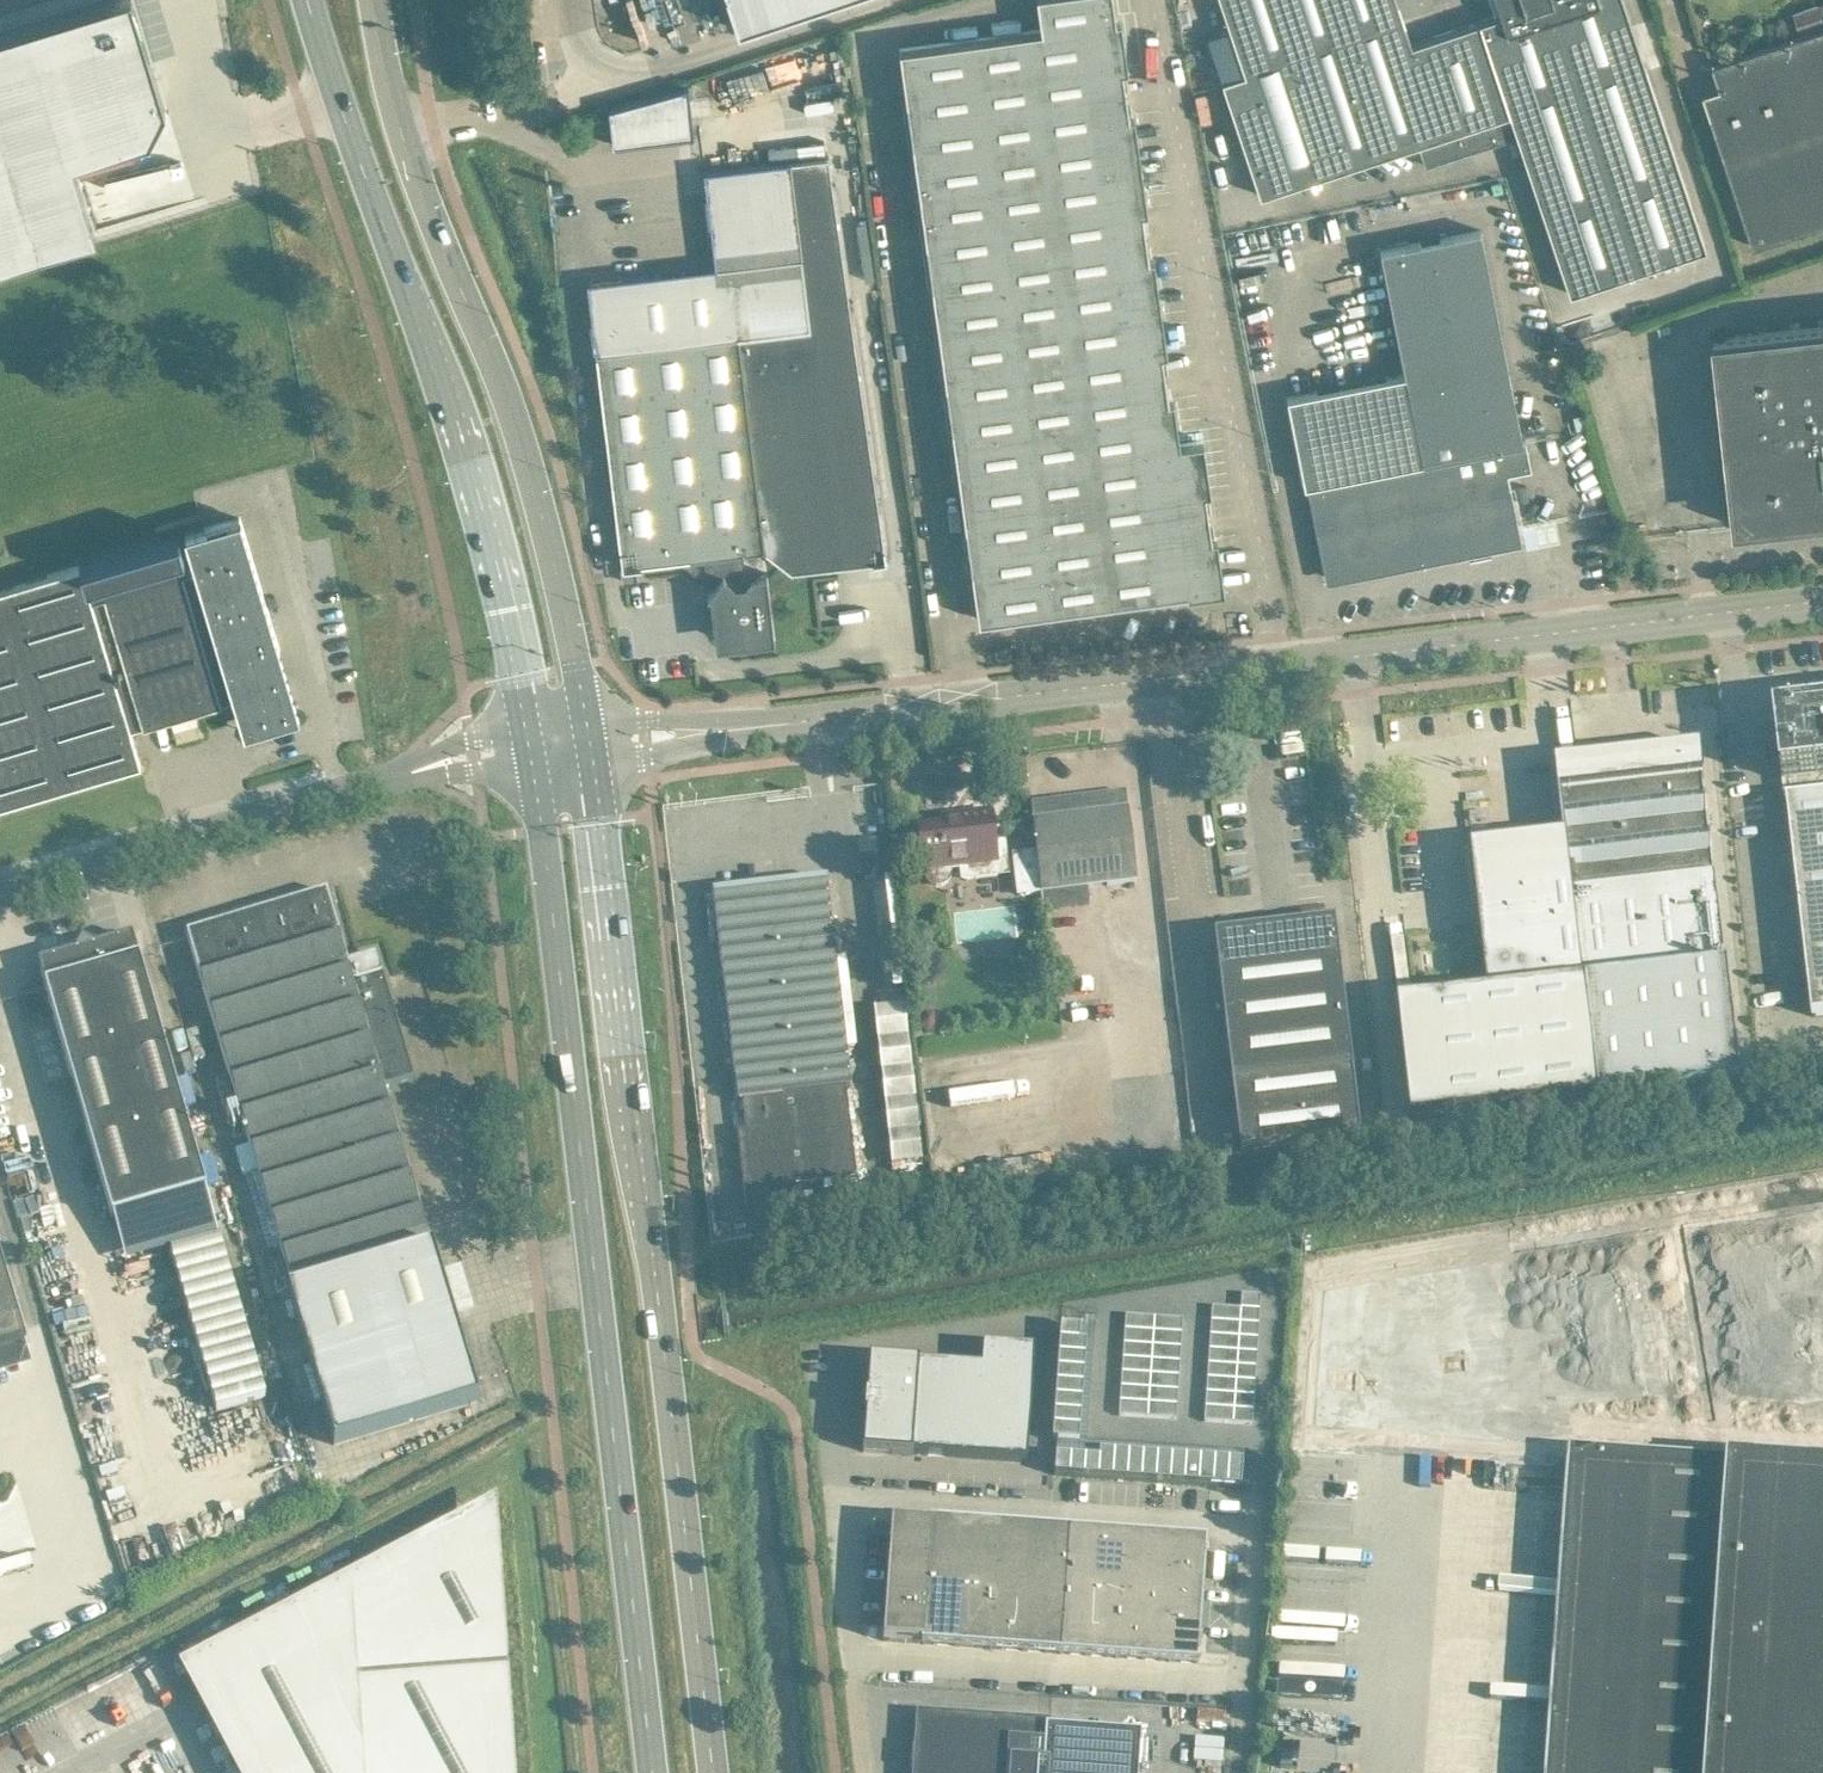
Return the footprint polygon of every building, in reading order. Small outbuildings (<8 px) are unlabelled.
[(96,229),(74,156),(149,133),(165,102),(133,0),(95,0),(0,29),(0,259),(96,229)] [(738,28),(822,0),(729,0),(738,28)] [(1141,210),(1112,0),(1038,0),(1042,28),(900,48),(979,619),(1218,586),(1197,440),(1174,444),(1141,210)] [(1501,14),(1411,43),(1397,0),(1221,0),(1245,72),(1222,80),(1260,195),(1418,143),(1426,165),(1517,135),(1570,293),(1706,248),(1623,0),(1496,0),(1501,14)] [(1728,109),(1712,114),(1710,106),(1709,106),(1755,247),(1822,224),(1822,27),(1713,64),(1728,109)] [(644,98),(609,107),(613,145),(694,135),(694,132),(688,85),(644,98)] [(767,572),(745,574),(742,551),(764,549),(791,570),(886,558),(828,155),(789,160),(704,170),(715,260),(710,260),(710,266),(587,281),(596,354),(598,374),(597,374),(597,376),(598,376),(599,376),(619,537),(618,537),(621,566),(669,560),(708,555),(710,574),(717,580),(707,594),(712,594),(716,631),(731,643),(773,638),(773,640),(775,639),(767,572)] [(1407,374),(1287,398),(1305,485),(1310,484),(1329,578),(1518,540),(1504,470),(1527,465),(1480,229),(1382,249),(1407,374)] [(1715,336),(1736,526),(1822,516),(1822,324),(1715,336)] [(279,650),(240,517),(211,526),(184,534),(194,567),(188,569),(177,533),(79,563),(79,565),(0,589),(0,805),(140,763),(130,730),(221,703),(218,692),(225,690),(234,699),(244,731),(299,715),(279,650)] [(1628,538),(1640,537),(1639,524),(1627,525),(1628,538)] [(1604,532),(1606,546),(1620,544),(1618,530),(1604,532)] [(622,569),(624,581),(636,579),(635,567),(622,569)] [(1776,719),(1785,802),(1788,802),(1813,1016),(1822,1015),(1822,713),(1776,719)] [(1737,1085),(1698,747),(1657,751),(1660,779),(1560,791),(1557,763),(1552,764),(1560,836),(1468,846),(1485,996),(1394,1006),(1407,1123),(1737,1085)] [(1036,852),(1012,855),(1017,892),(1021,895),(1041,893),(1136,881),(1127,810),(1126,810),(1124,796),(1032,807),(1033,811),(1031,811),(1033,822),(1036,852)] [(957,826),(919,830),(923,871),(925,871),(925,875),(926,878),(928,881),(931,883),(934,885),(937,886),(941,885),(944,884),(947,882),(949,879),(950,875),(950,872),(949,869),(961,867),(962,879),(997,874),(996,863),(993,836),(992,826),(990,812),(956,816),(957,826)] [(908,1020),(839,1029),(822,878),(819,879),(820,881),(716,895),(716,892),(713,893),(738,1101),(743,1101),(758,1221),(929,1194),(908,1020)] [(478,1402),(385,1088),(414,1079),(376,955),(348,963),(326,891),(186,933),(292,1289),(287,1291),(333,1444),(478,1402)] [(1239,1151),(1360,1137),(1334,921),(1213,935),(1239,1151)] [(38,963),(58,1033),(112,1218),(206,1190),(132,936),(38,963)] [(1291,1431),(1339,1435),(1449,1442),(1576,1450),(1553,1772),(1822,1772),(1822,1193),(1302,1280),(1291,1431)] [(219,1236),(170,1250),(216,1410),(234,1405),(265,1396),(219,1236)] [(29,1343),(0,1248),(0,1352),(29,1343)] [(1260,1310),(1261,1295),(1242,1294),(1241,1308),(1260,1310)] [(1240,1323),(1241,1308),(1212,1306),(1211,1321),(1240,1323)] [(1259,1324),(1260,1310),(1241,1308),(1240,1323),(1259,1324)] [(1153,1331),(1154,1317),(1126,1315),(1125,1329),(1153,1331)] [(1182,1333),(1183,1319),(1154,1317),(1153,1331),(1182,1333)] [(1239,1337),(1240,1323),(1211,1321),(1210,1335),(1239,1337)] [(1258,1338),(1259,1324),(1240,1323),(1239,1337),(1258,1338)] [(1093,1343),(1094,1329),(1061,1327),(1060,1341),(1093,1343)] [(1152,1346),(1153,1331),(1125,1329),(1124,1344),(1152,1346)] [(1181,1347),(1182,1333),(1153,1331),(1152,1346),(1181,1347)] [(1238,1351),(1239,1337),(1210,1335),(1209,1349),(1238,1351)] [(1257,1353),(1258,1338),(1239,1337),(1238,1351),(1257,1353)] [(1092,1357),(1093,1343),(1060,1341),(1059,1355),(1092,1357)] [(1151,1360),(1152,1346),(1124,1344),(1123,1358),(1151,1360)] [(1180,1362),(1181,1347),(1152,1346),(1151,1360),(1180,1362)] [(1027,1462),(1035,1350),(983,1347),(981,1369),(919,1364),(920,1363),(869,1359),(863,1452),(913,1456),(913,1454),(1027,1462)] [(1237,1366),(1238,1351),(1209,1349),(1208,1364),(1237,1366)] [(1256,1367),(1257,1353),(1238,1351),(1237,1366),(1256,1367)] [(1091,1372),(1092,1357),(1059,1355),(1058,1369),(1091,1372)] [(1150,1374),(1151,1360),(1123,1358),(1122,1372),(1150,1374)] [(1179,1376),(1180,1362),(1151,1360),(1150,1374),(1179,1376)] [(1236,1380),(1237,1366),(1208,1364),(1207,1378),(1236,1380)] [(1255,1381),(1256,1367),(1237,1366),(1236,1380),(1255,1381)] [(1090,1386),(1091,1372),(1058,1369),(1057,1384),(1090,1386)] [(1149,1389),(1150,1374),(1122,1372),(1121,1387),(1149,1389)] [(1178,1391),(1179,1376),(1150,1374),(1149,1389),(1178,1391)] [(1235,1395),(1236,1380),(1207,1378),(1206,1393),(1235,1395)] [(1254,1396),(1255,1381),(1236,1380),(1235,1395),(1254,1396)] [(1089,1401),(1090,1386),(1057,1384),(1056,1398),(1089,1401)] [(1148,1403),(1149,1389),(1121,1387),(1120,1401),(1148,1403)] [(1177,1405),(1178,1391),(1149,1389),(1148,1403),(1177,1405)] [(1234,1409),(1235,1395),(1206,1393),(1205,1407),(1234,1409)] [(1253,1410),(1254,1396),(1235,1395),(1234,1409),(1253,1410)] [(1088,1415),(1089,1401),(1056,1398),(1055,1412),(1088,1415)] [(1147,1417),(1148,1403),(1120,1401),(1119,1415),(1147,1417)] [(1176,1419),(1177,1405),(1148,1403),(1147,1417),(1176,1419)] [(1233,1423),(1234,1409),(1205,1407),(1204,1421),(1233,1423)] [(1252,1424),(1253,1410),(1234,1409),(1233,1423),(1252,1424)] [(1087,1429),(1088,1415),(1055,1412),(1054,1427),(1087,1429)] [(1069,1475),(1072,1442),(1086,1444),(1087,1429),(1054,1427),(1053,1441),(1057,1441),(1055,1474),(1069,1475)] [(1098,1478),(1100,1445),(1086,1444),(1072,1442),(1069,1475),(1098,1478)] [(1112,1479),(1115,1446),(1100,1445),(1098,1478),(1112,1479)] [(1126,1480),(1129,1447),(1115,1446),(1112,1479),(1126,1480)] [(1141,1481),(1143,1448),(1129,1447),(1126,1480),(1141,1481)] [(1155,1482),(1157,1449),(1143,1448),(1141,1481),(1155,1482)] [(1169,1483),(1172,1450),(1157,1449),(1155,1482),(1169,1483)] [(1183,1484),(1186,1451),(1172,1450),(1169,1483),(1183,1484)] [(1198,1485),(1200,1451),(1186,1451),(1183,1484),(1198,1485)] [(1212,1486),(1215,1452),(1200,1451),(1198,1485),(1212,1486)] [(1226,1487),(1229,1453),(1215,1452),(1212,1486),(1226,1487)] [(1241,1488),(1243,1454),(1229,1453),(1226,1487),(1241,1488)] [(493,1505),(178,1671),(188,1690),(232,1772),(511,1772),(493,1505)] [(1208,1541),(1032,1529),(930,1521),(930,1523),(891,1521),(883,1641),(921,1644),(921,1646),(1023,1653),(1199,1666),(1208,1541)] [(1141,1734),(1047,1727),(1048,1725),(1050,1725),(1050,1723),(947,1716),(919,1715),(916,1751),(916,1753),(913,1753),(914,1748),(911,1748),(911,1753),(913,1753),(912,1762),(910,1762),(910,1767),(912,1767),(913,1762),(915,1762),(915,1764),(915,1772),(1138,1772),(1141,1734)]
